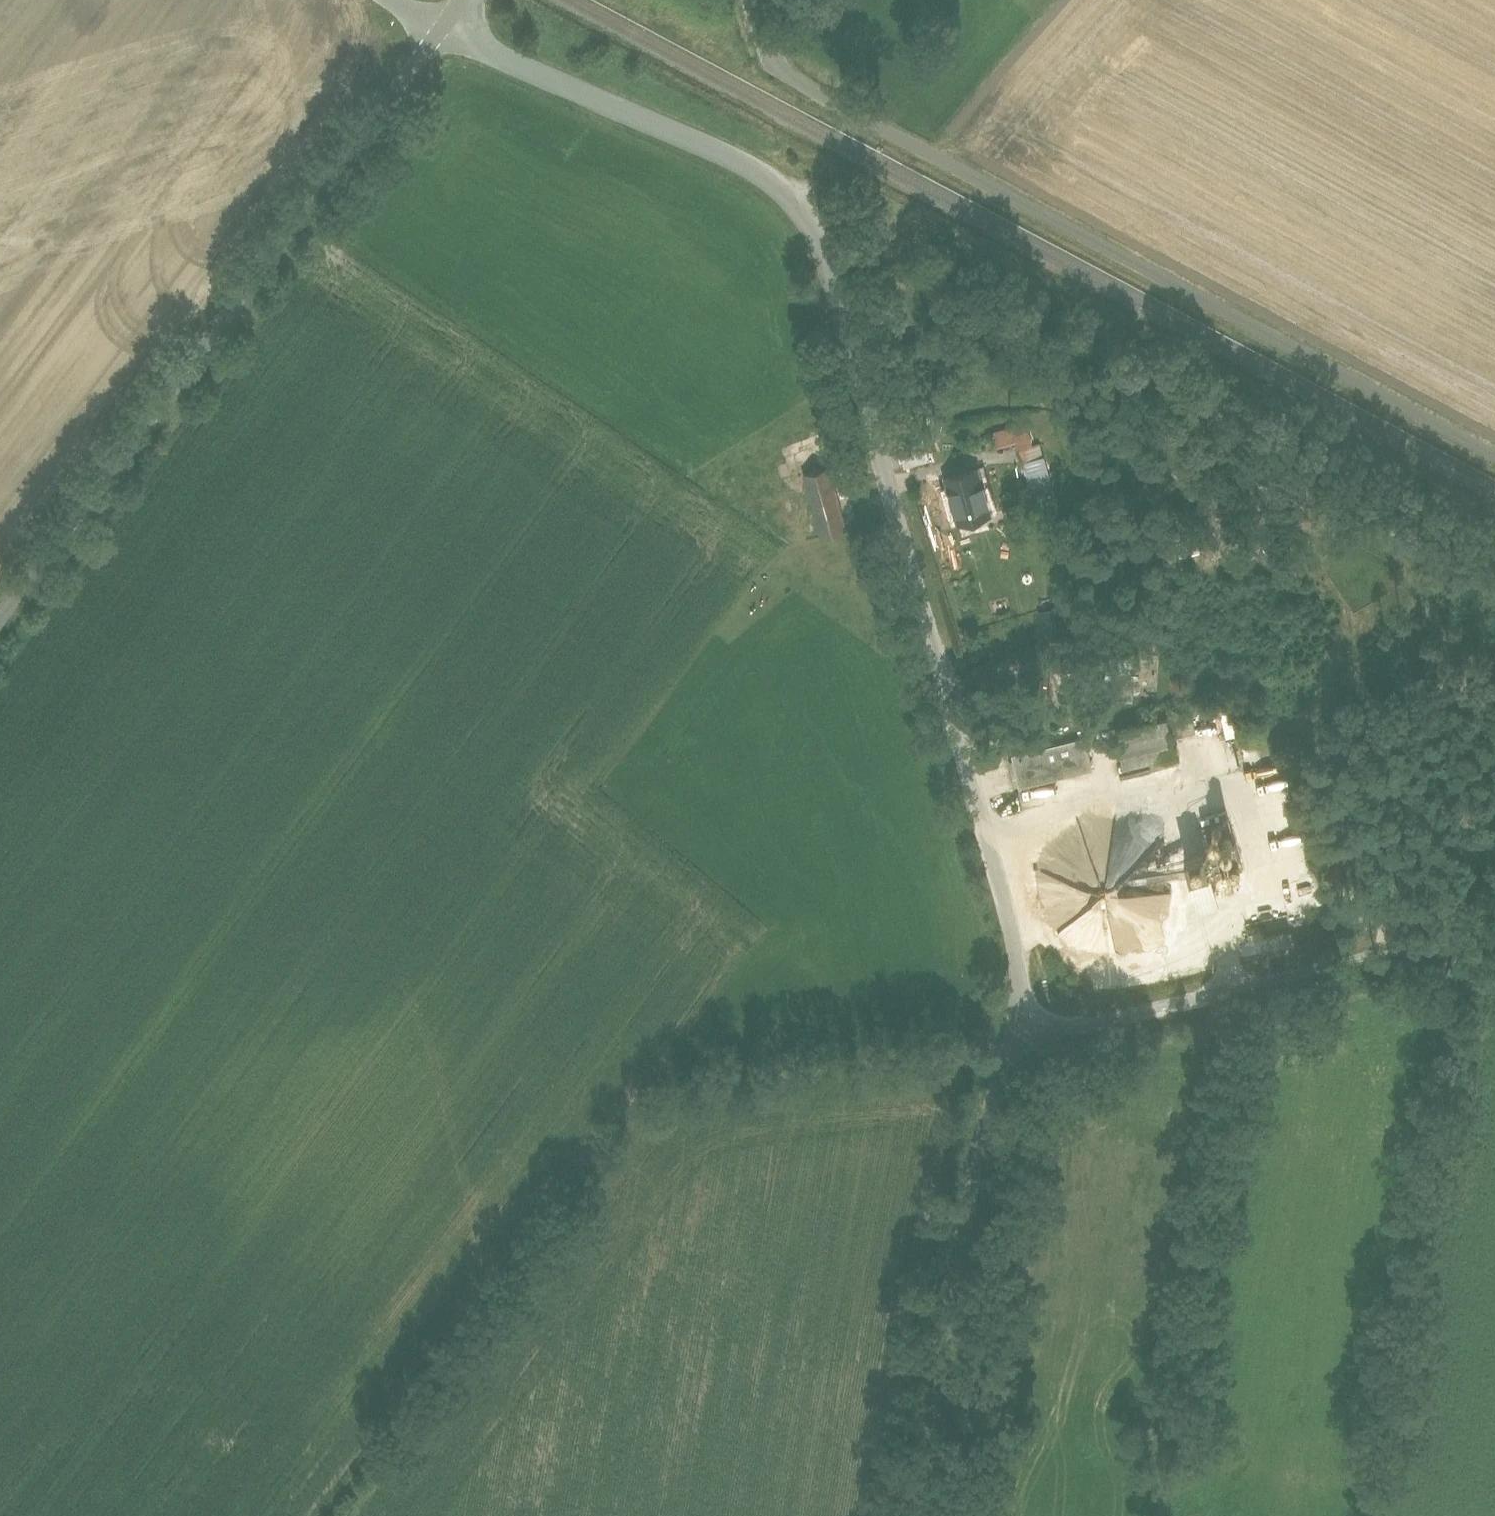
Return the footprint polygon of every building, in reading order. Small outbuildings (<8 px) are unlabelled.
[(1028,424),(998,432),(1002,446),(1020,441),(1023,452),(1035,448),(1028,424)] [(926,435),(903,440),(909,463),(932,457),(926,435)] [(1058,499),(1044,448),(1024,453),(1038,505),(1058,499)] [(985,464),(950,473),(961,520),(996,511),(985,464)] [(835,467),(809,473),(824,531),(850,525),(835,467)] [(1109,664),(1109,680),(1133,681),(1134,665),(1109,664)] [(1194,716),(1169,722),(1173,739),(1198,732),(1194,716)] [(1169,722),(1117,735),(1125,770),(1177,757),(1173,739),(1169,722)] [(1088,740),(1016,756),(1023,788),(1095,771),(1088,740)] [(1191,841),(1161,845),(1164,871),(1201,866),(1202,870),(1233,866),(1226,813),(1206,815),(1208,834),(1220,833),(1222,846),(1192,850),(1191,841)] [(1226,867),(1199,874),(1208,906),(1234,900),(1226,867)] [(1288,915),(1254,921),(1256,937),(1290,931),(1288,915)]
